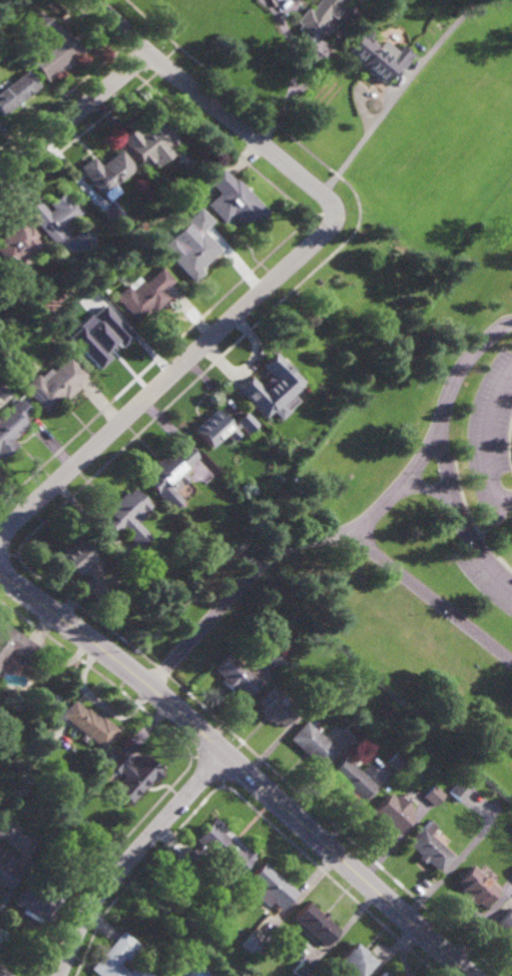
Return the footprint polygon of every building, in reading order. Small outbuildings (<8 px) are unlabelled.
[(340,2),(344,5),(342,7),(334,19),(333,18),(331,20),(328,17),(312,39),(311,41),(296,29),(299,25),(296,22),(307,8),(310,11),(318,0),(344,0),(342,3),(340,2)] [(66,69),(65,67),(47,81),(43,77),(42,78),(26,57),(27,56),(23,51),(40,37),(29,24),(41,14),(83,52),(73,60),(74,62),(66,69)] [(376,46),(381,41),(394,52),(399,46),(411,56),(393,78),(388,74),(380,84),(358,65),(359,65),(344,52),(364,28),(371,34),(367,38),(376,46)] [(2,116),(0,114),(0,83),(7,78),(11,82),(25,71),(38,87),(20,102),(22,104),(18,107),(16,105),(2,116)] [(178,142),(167,151),(163,146),(163,147),(162,150),(156,156),(152,155),(151,156),(155,160),(144,169),(139,162),(140,162),(129,148),(128,149),(123,143),(136,132),(140,137),(161,120),(178,142)] [(135,170),(116,186),(118,189),(107,199),(101,192),(100,194),(79,169),(92,158),(100,167),(119,151),(135,170)] [(231,178),(234,175),(267,210),(245,230),(230,214),(223,221),(205,202),(219,189),(207,177),(219,166),(231,178)] [(69,198),(70,197),(82,211),(59,229),(65,237),(55,246),(25,208),(38,198),(48,211),(53,207),(50,203),(64,191),(69,198)] [(114,229),(101,212),(112,203),(125,220),(114,229)] [(219,248),(198,267),(202,271),(192,280),(168,255),(169,253),(160,244),(171,233),(180,243),(193,231),(182,219),(198,204),(211,219),(201,228),(219,248)] [(6,284),(0,277),(0,262),(3,259),(0,255),(0,237),(6,232),(4,229),(7,226),(7,225),(18,216),(27,227),(30,224),(36,233),(33,235),(43,248),(32,256),(36,261),(27,268),(26,268),(6,284)] [(162,288),(169,296),(154,310),(150,306),(135,319),(113,296),(136,275),(142,282),(160,265),(173,279),(162,288)] [(118,345),(116,343),(103,355),(107,359),(96,369),(74,346),(113,310),(133,331),(118,345)] [(283,361),(284,359),(291,367),(290,368),(301,380),(289,392),(296,399),(287,408),(288,409),(278,418),(270,409),(262,416),(235,388),(249,375),(259,385),(270,374),(260,364),(274,351),(283,361)] [(86,373),(76,383),(78,385),(63,400),(61,397),(45,412),(22,386),(27,382),(24,379),(31,373),(33,376),(36,373),(39,376),(48,367),(51,370),(68,354),(86,373)] [(1,459),(0,458),(0,415),(19,398),(31,411),(21,419),(26,425),(12,438),(17,444),(1,459)] [(230,425),(234,422),(232,420),(243,410),(255,423),(244,433),(237,425),(233,428),(237,433),(230,440),(223,433),(210,446),(193,427),(214,408),(230,425)] [(196,456),(181,470),(187,476),(185,478),(186,480),(181,485),(180,483),(172,491),(180,499),(178,501),(179,503),(174,508),(173,507),(171,509),(158,495),(156,497),(153,493),(154,491),(144,480),(150,474),(146,471),(168,451),(171,454),(183,442),(196,456)] [(149,505),(140,513),(142,515),(135,522),(148,537),(137,548),(119,528),(113,533),(99,519),(105,513),(103,511),(124,491),(127,493),(132,488),(149,505)] [(88,567),(90,569),(87,572),(89,574),(91,572),(102,583),(100,585),(104,589),(96,597),(91,592),(90,594),(79,583),(85,577),(79,571),(73,576),(64,566),(60,570),(52,562),(57,557),(55,556),(75,538),(93,556),(86,563),(89,566),(88,567)] [(5,658),(0,666),(0,622),(40,649),(29,665),(16,655),(11,662),(5,658)] [(278,669),(267,660),(278,648),(288,658),(278,669)] [(245,698),(235,688),(232,692),(220,681),(223,678),(213,669),(228,652),(260,681),(245,698)] [(284,727),(277,721),(275,724),(269,719),(267,722),(262,717),(264,715),(259,710),(262,707),(256,702),(272,684),(299,709),(284,727)] [(83,710),(85,708),(99,719),(101,717),(117,730),(102,750),(59,715),(71,700),(83,710)] [(354,739),(344,728),(355,717),(366,727),(354,739)] [(322,769),(289,739),(306,721),(338,750),(322,769)] [(394,771),(384,762),(394,750),(405,760),(394,771)] [(128,761),(127,763),(131,767),(143,755),(144,756),(147,756),(150,758),(150,762),(162,773),(153,782),(151,779),(148,782),(149,784),(144,790),(143,788),(129,803),(113,788),(123,777),(117,771),(114,775),(104,766),(106,764),(103,761),(109,754),(112,756),(117,751),(128,761)] [(359,802),(350,794),(347,796),(335,786),(339,782),(329,774),(342,757),(374,784),(359,802)] [(459,802),(447,792),(456,781),(468,792),(459,802)] [(432,807),(421,797),(432,785),(443,795),(432,807)] [(411,800),(407,805),(411,809),(408,812),(412,816),(395,835),(370,813),(388,793),(392,798),(395,794),(399,798),(403,793),(411,800)] [(257,856),(238,878),(209,853),(204,858),(207,861),(196,875),(178,859),(190,846),(194,850),(199,844),(195,840),(214,819),(257,856)] [(9,845),(0,839),(0,823),(2,820),(18,830),(9,845)] [(427,835),(452,857),(438,873),(424,861),(422,864),(415,858),(418,855),(405,844),(419,827),(420,829),(427,821),(434,827),(427,835)] [(1,888),(0,887),(0,853),(1,851),(13,858),(8,866),(19,873),(9,889),(3,885),(1,888)] [(281,909),(272,900),(267,905),(252,891),(255,888),(248,880),(264,863),(296,892),(281,909)] [(69,885),(71,886),(61,901),(47,923),(41,919),(39,923),(21,911),(23,908),(12,901),(23,882),(49,898),(51,893),(46,890),(55,876),(60,879),(68,866),(77,872),(69,885)] [(482,876),(485,873),(489,877),(486,880),(498,890),(482,908),(477,903),(474,906),(469,901),(466,904),(461,899),(463,897),(458,892),(461,889),(455,883),(471,866),(482,876)] [(322,912),(324,910),(329,914),(327,917),(340,929),(325,945),(293,916),(308,900),(322,912)] [(510,907),(511,909),(511,938),(496,924),(496,923),(495,922),(508,907),(509,908),(510,907)] [(137,961),(154,975),(99,975),(89,968),(122,930),(140,947),(128,960),(124,957),(119,963),(128,971),(137,961)] [(251,955),(240,944),(251,932),(263,942),(251,955)] [(375,959),(361,975),(357,975),(348,969),(344,974),(337,968),(341,964),(336,960),(354,940),(363,947),(368,951),(367,952),(375,959)] [(313,969),(306,975),(298,975),(291,970),(302,958),(313,969)]
